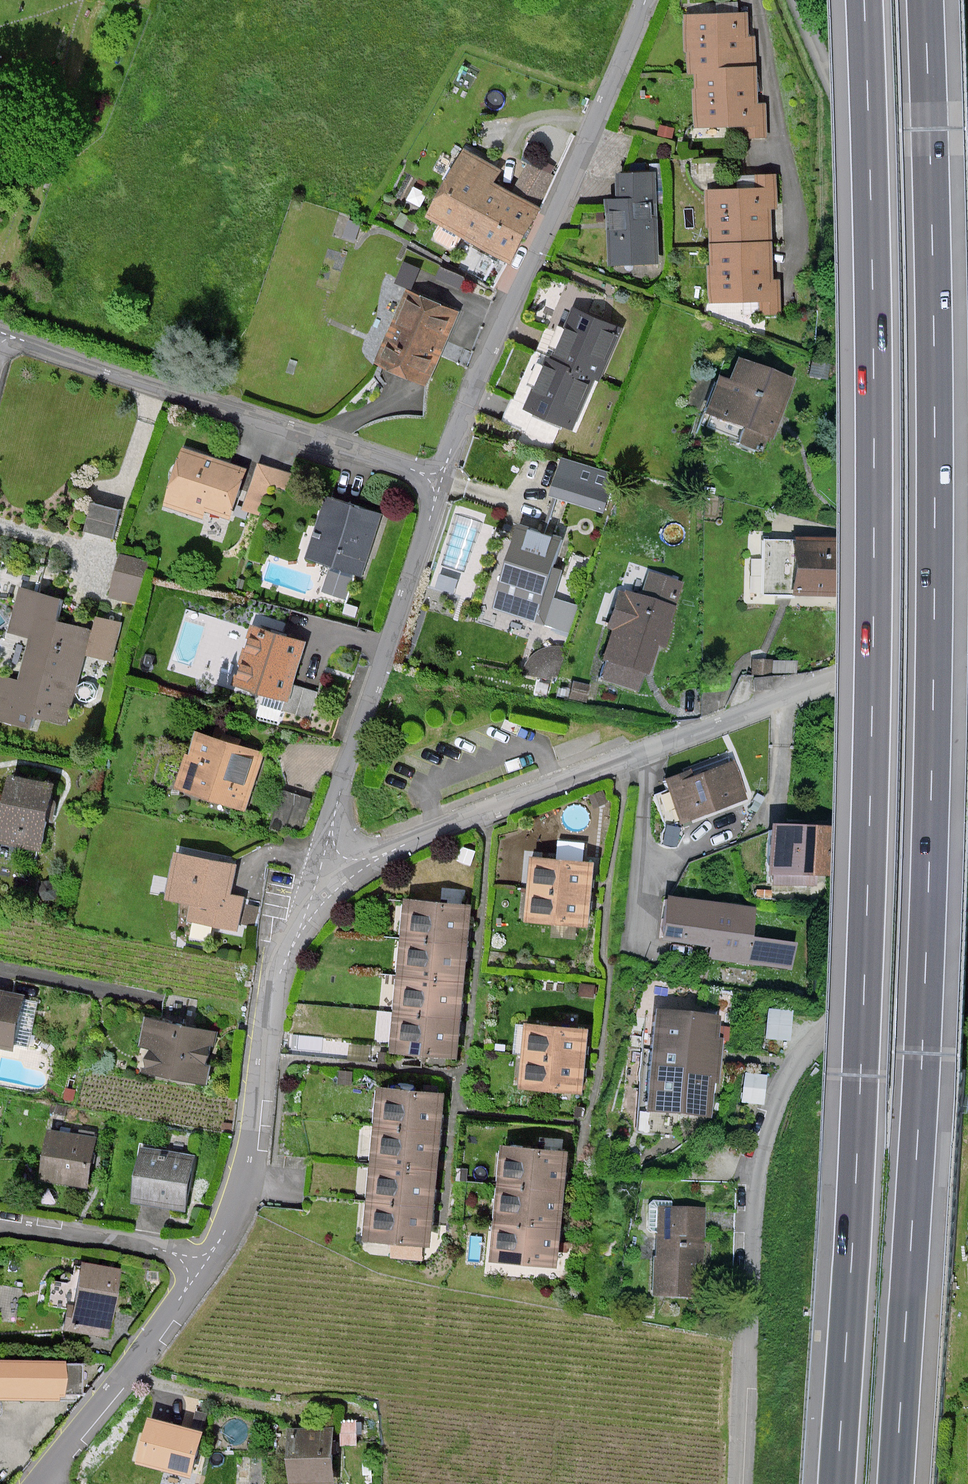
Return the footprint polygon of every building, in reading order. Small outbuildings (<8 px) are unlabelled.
[(746,16),(688,18),(690,75),(695,74),(755,72),(754,38),(747,39),(746,16)] [(755,72),(695,74),(696,125),(749,124),(749,134),(765,134),(764,106),(756,106),(755,72)] [(463,152),(429,215),(506,257),(534,208),(489,184),(496,171),(463,152)] [(516,187),(544,201),(558,171),(530,158),(516,187)] [(635,174),(618,174),(619,201),(608,201),(609,225),(610,264),(657,262),(655,200),(654,173),(635,174)] [(712,225),(712,244),(771,243),(771,210),(777,210),(776,175),(757,175),(757,190),(708,191),(709,225),(712,225)] [(771,243),(712,244),(714,264),(708,265),(710,301),(761,299),(762,315),(781,314),(779,280),(771,281),(771,243)] [(392,285),(363,356),(424,380),(453,310),(392,285)] [(553,360),(593,377),(598,379),(620,328),(606,323),(574,309),(553,360)] [(548,358),(525,409),(571,429),(593,377),(553,360),(548,358)] [(742,360),(734,382),(725,379),(721,378),(710,410),(748,424),(741,441),(766,449),(773,430),(792,378),(742,360)] [(182,450),(165,502),(202,515),(204,508),(229,516),(237,493),(244,471),(182,450)] [(268,513),(284,465),(260,457),(244,504),(268,513)] [(615,474),(562,458),(549,496),(603,513),(615,474)] [(379,515),(327,500),(309,559),(361,575),(379,515)] [(546,536),(519,526),(499,586),(502,587),(496,606),(543,621),(560,570),(551,567),(560,540),(546,536)] [(835,538),(787,538),(786,597),(834,598),(835,538)] [(123,548),(109,591),(137,600),(150,557),(123,548)] [(616,629),(607,658),(649,671),(658,643),(661,644),(665,633),(681,584),(650,574),(642,598),(623,592),(611,628),(616,629)] [(22,593),(12,630),(31,635),(19,681),(0,677),(0,719),(32,727),(35,714),(64,722),(83,651),(109,658),(118,624),(99,620),(95,636),(73,630),(51,624),(57,602),(22,593)] [(302,643),(252,628),(235,685),(285,700),(294,669),(302,643)] [(562,674),(564,645),(546,643),(546,653),(535,653),(534,672),(562,674)] [(230,745),(198,735),(191,758),(185,757),(176,786),(244,807),(260,755),(230,745)] [(689,772),(669,780),(684,820),(716,809),(745,798),(732,764),(691,779),(689,772)] [(10,777),(0,825),(0,843),(38,850),(47,806),(51,786),(10,777)] [(311,799),(280,790),(269,827),(284,831),(286,824),(302,829),(311,799)] [(831,829),(775,827),(774,872),(829,874),(831,829)] [(237,927),(243,899),(227,896),(230,884),(234,866),(178,854),(169,897),(191,902),(188,917),(237,927)] [(589,864),(534,859),(528,921),(583,926),(585,910),(587,878),(589,864)] [(248,898),(245,917),(259,920),(262,901),(248,898)] [(754,909),(665,898),(660,937),(711,943),(710,948),(709,957),(791,968),(794,946),(750,941),(754,909)] [(468,907),(405,901),(401,940),(398,977),(395,1013),(391,1051),(454,1057),(457,1028),(458,1019),(459,1008),(461,983),(464,954),(465,945),(465,936),(468,907)] [(2,992),(0,992),(0,1047),(10,1049),(20,996),(2,992)] [(720,1018),(661,1012),(650,1108),(709,1114),(715,1063),(716,1051),(720,1018)] [(216,1032),(147,1021),(139,1071),(207,1082),(212,1056),(216,1032)] [(586,1029),(527,1024),(522,1088),(580,1093),(581,1081),(584,1043),(586,1029)] [(739,1099),(764,1100),(766,1070),(741,1069),(739,1099)] [(440,1093),(378,1088),(375,1126),(372,1165),(369,1202),(365,1239),(428,1244),(430,1218),(431,1207),(432,1196),(434,1171),(436,1144),(437,1132),(438,1123),(440,1093)] [(91,1137),(48,1131),(42,1179),(85,1184),(88,1160),(91,1137)] [(564,1152),(503,1146),(499,1185),(496,1224),(493,1258),(555,1264),(557,1238),(558,1229),(560,1199),(561,1192),(562,1181),(564,1152)] [(186,1185),(189,1153),(140,1147),(134,1201),(183,1206),(186,1185)] [(652,1259),(650,1296),(697,1298),(699,1251),(700,1210),(659,1209),(657,1259),(652,1259)] [(69,1307),(66,1329),(107,1335),(110,1316),(117,1270),(84,1265),(77,1308),(69,1307)] [(64,1365),(0,1364),(0,1398),(58,1399),(58,1393),(63,1393),(64,1365)] [(191,1431),(148,1420),(137,1460),(189,1474),(200,1434),(191,1431)] [(357,1420),(339,1421),(340,1446),(359,1445),(357,1420)] [(291,1483),(323,1483),(332,1483),(329,1430),(288,1432),(291,1483)]
